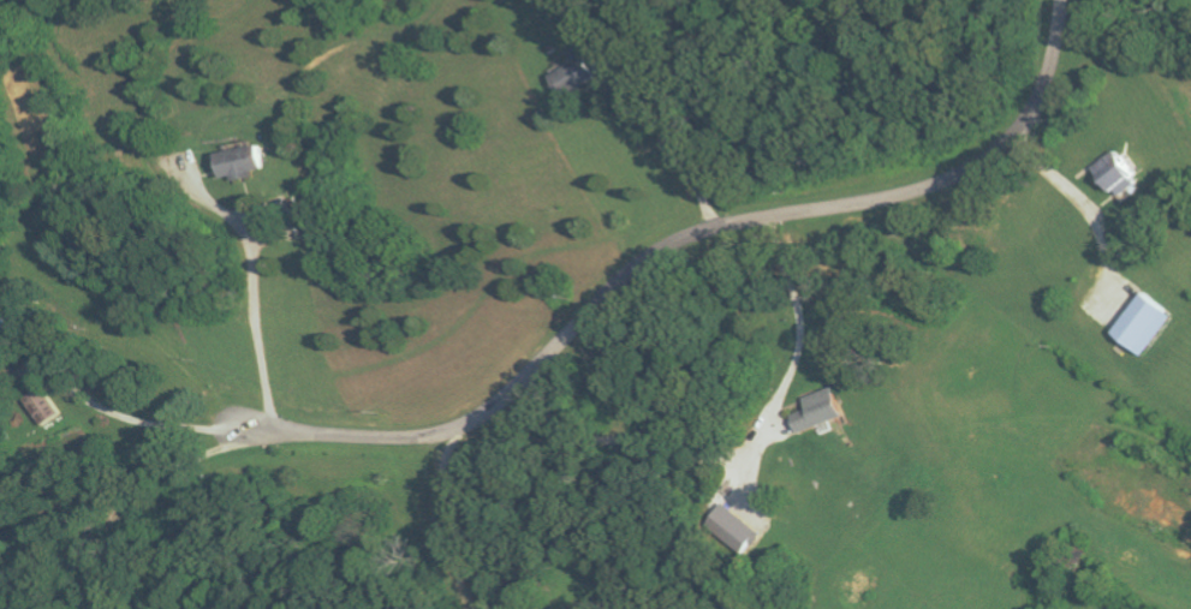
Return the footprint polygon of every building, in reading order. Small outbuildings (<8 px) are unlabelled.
[(598,77),(585,57),(552,77),(565,98),(598,77)] [(223,179),(266,173),(262,148),(219,154),(223,179)] [(1098,164),(1111,191),(1135,179),(1122,152),(1098,164)] [(1145,356),(1176,315),(1144,292),(1113,333),(1145,356)] [(28,396),(41,425),(62,415),(48,386),(28,396)] [(793,414),(799,432),(845,416),(834,387),(804,397),(808,409),(793,414)] [(707,525),(744,553),(761,531),(724,502),(707,525)]
